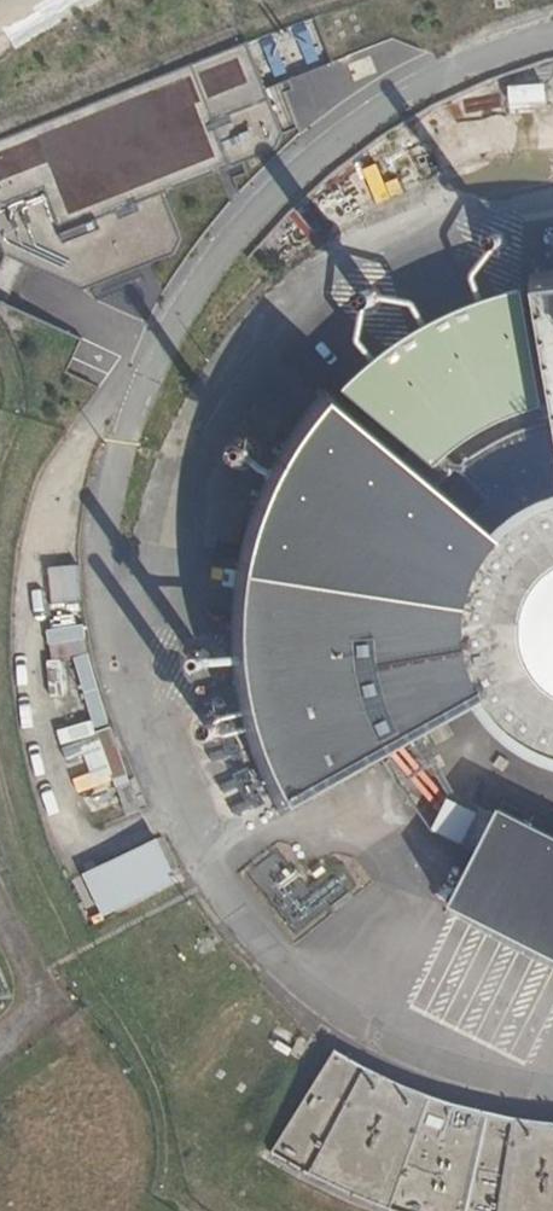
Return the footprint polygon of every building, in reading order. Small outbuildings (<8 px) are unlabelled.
[(0,147),(0,207),(45,190),(60,230),(227,167),(210,122),(269,100),(250,52),(0,147)] [(530,274),(552,410),(552,271),(530,274)] [(358,378),(346,388),(436,467),(460,447),(486,429),(514,416),(544,406),(526,288),(497,295),(475,304),(443,318),(403,342),(381,358),(358,378)] [(552,510),(536,518),(521,529),(507,540),(324,388),(310,405),(294,427),(280,451),(267,476),(257,502),(248,528),(241,555),(236,582),(233,610),(233,638),(234,665),(237,693),(242,721),(250,747),(259,773),(270,799),(283,824),(491,700),(496,708),(505,720),(516,731),(529,741),(542,748),(552,753),(552,510)] [(504,812),(456,910),(552,959),(552,837),(504,812)] [(276,1150),(290,1159),(322,1179),(359,1197),(382,1207),(393,1210),(552,1210),(552,1128),(539,1127),(496,1120),(450,1107),(422,1097),(388,1082),(364,1070),(349,1061),(333,1052),(276,1150)]
